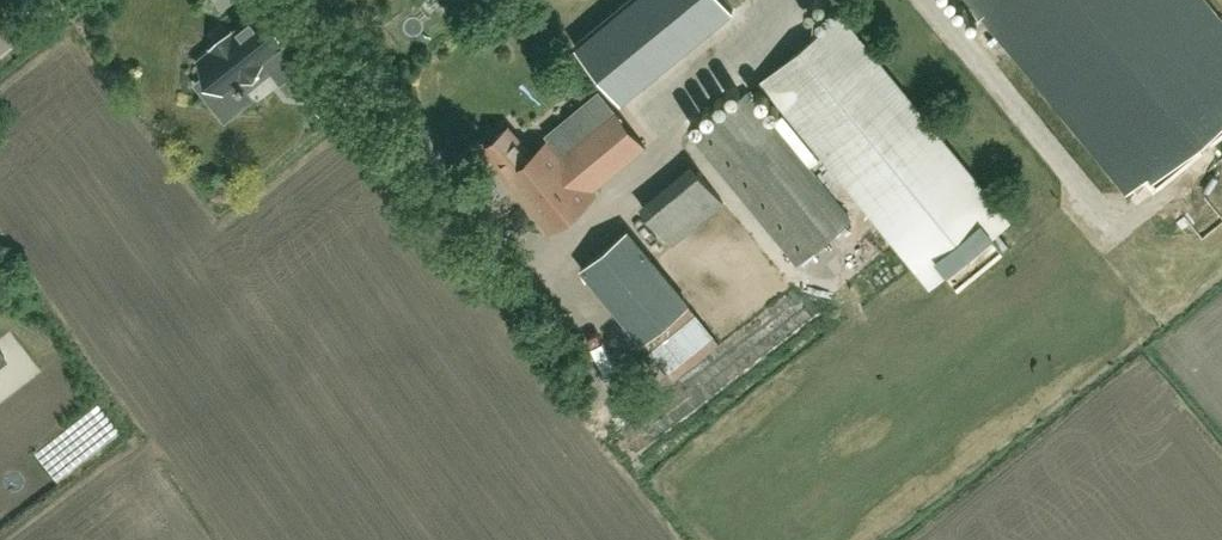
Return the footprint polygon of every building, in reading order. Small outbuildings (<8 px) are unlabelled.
[(734,9),(727,0),(629,0),(578,41),(575,44),(621,101),(734,9)] [(1126,192),(1144,178),(1154,191),(1203,150),(1193,138),(1202,130),(1212,143),(1221,135),(1221,19),(1206,0),(968,0),(1126,192)] [(840,14),(761,79),(928,283),(945,269),(958,285),(1004,248),(991,232),(1008,218),(840,14)] [(225,117),(251,97),(243,86),(244,85),(241,81),(239,83),(236,79),(263,58),(280,79),(313,53),(282,15),(268,27),(265,23),(255,30),(248,21),(232,34),(231,33),(212,47),(213,49),(200,60),(210,73),(198,83),(225,117)] [(799,262),(851,219),(746,91),(694,134),(799,262)] [(339,97),(331,113),(343,119),(351,103),(339,97)] [(595,193),(646,150),(613,111),(562,155),(551,141),(534,156),(510,128),(485,148),(498,164),(494,168),(551,236),(597,197),(595,193)] [(672,244),(724,201),(689,162),(639,205),(672,244)] [(646,344),(692,306),(629,231),(584,269),(646,344)] [(653,450),(842,323),(814,282),(689,367),(701,385),(638,428),(653,450)]
